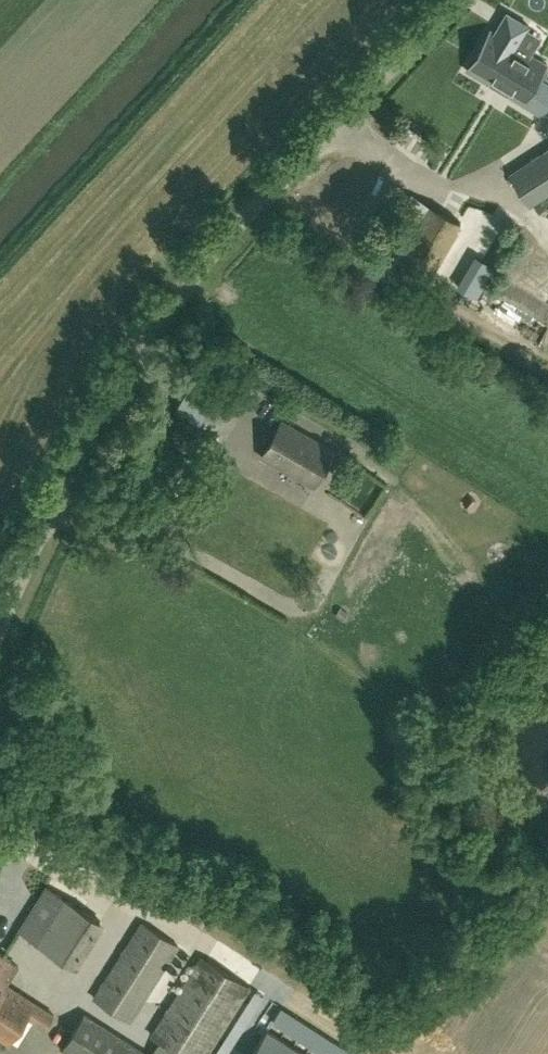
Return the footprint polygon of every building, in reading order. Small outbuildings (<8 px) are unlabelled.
[(467,69),(540,114),(543,110),(547,101),(547,81),(540,76),(545,68),(547,63),(531,54),(517,45),(527,27),(529,25),(507,12),(495,31),(491,29),(467,69)] [(510,171),(530,204),(547,194),(547,147),(510,171)] [(386,251),(405,257),(412,235),(393,229),(386,251)] [(205,420),(218,394),(195,383),(182,408),(205,420)] [(313,486),(334,450),(281,420),(261,456),(313,486)] [(106,921),(86,908),(47,884),(18,930),(77,967),(106,921)] [(129,1020),(177,944),(142,922),(94,997),(129,1020)] [(248,986),(201,955),(150,1034),(181,1053),(204,1053),(248,986)] [(26,1014),(46,1027),(54,1014),(0,980),(0,1038),(8,1043),(26,1014)] [(83,1013),(61,1048),(70,1053),(148,1053),(83,1013)] [(238,1053),(304,1053),(257,1024),(238,1053)]
